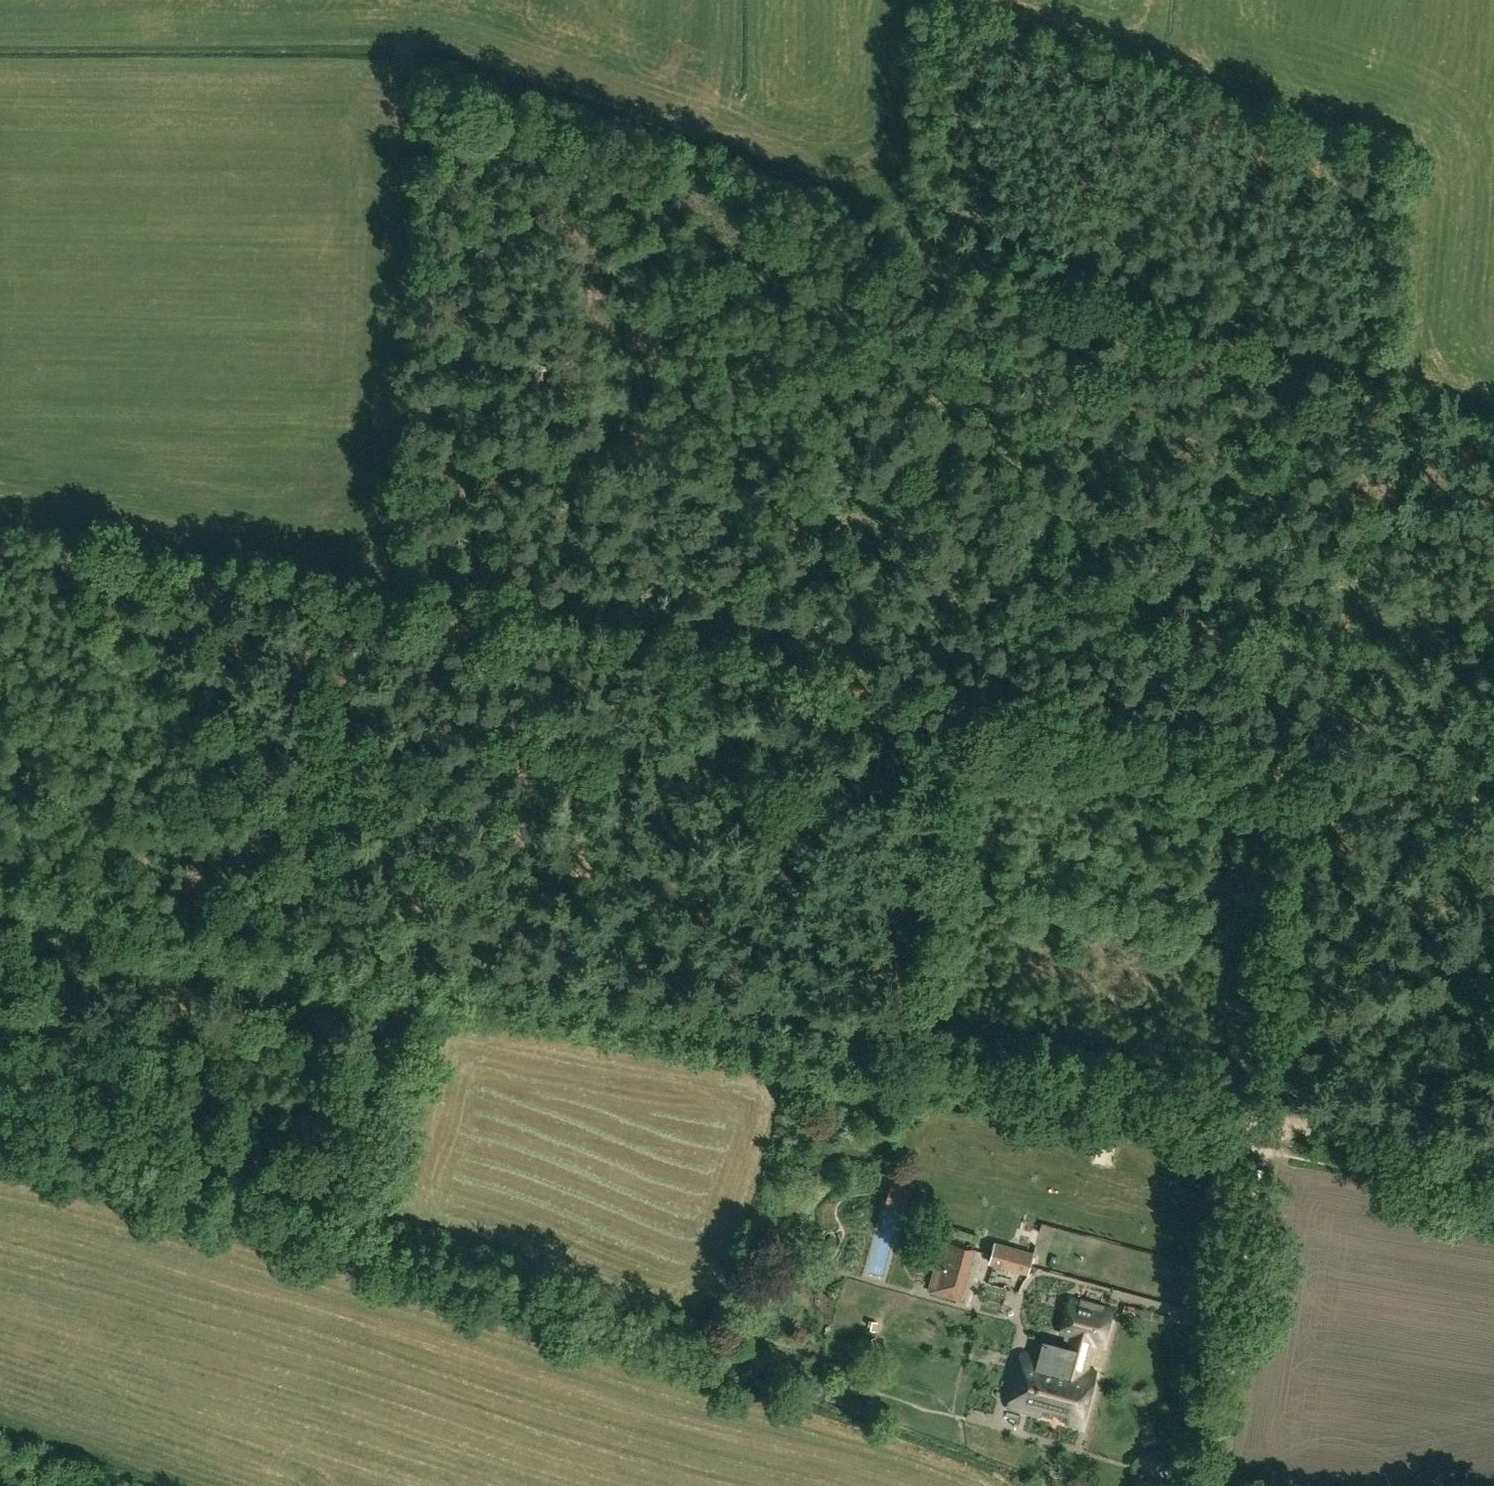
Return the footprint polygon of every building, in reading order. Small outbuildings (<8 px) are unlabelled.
[(883,1203),(907,1209),(912,1190),(888,1184),(883,1203)] [(932,1290),(957,1297),(971,1248),(946,1241),(932,1290)] [(1033,1259),(995,1249),(990,1268),(1028,1279),(1033,1259)] [(1061,1333),(1046,1339),(1042,1354),(1025,1349),(1009,1406),(1083,1426),(1097,1371),(1088,1368),(1095,1342),(1104,1344),(1114,1308),(1071,1297),(1061,1333)] [(1137,1485),(1169,1485),(1139,1478),(1137,1485)]
